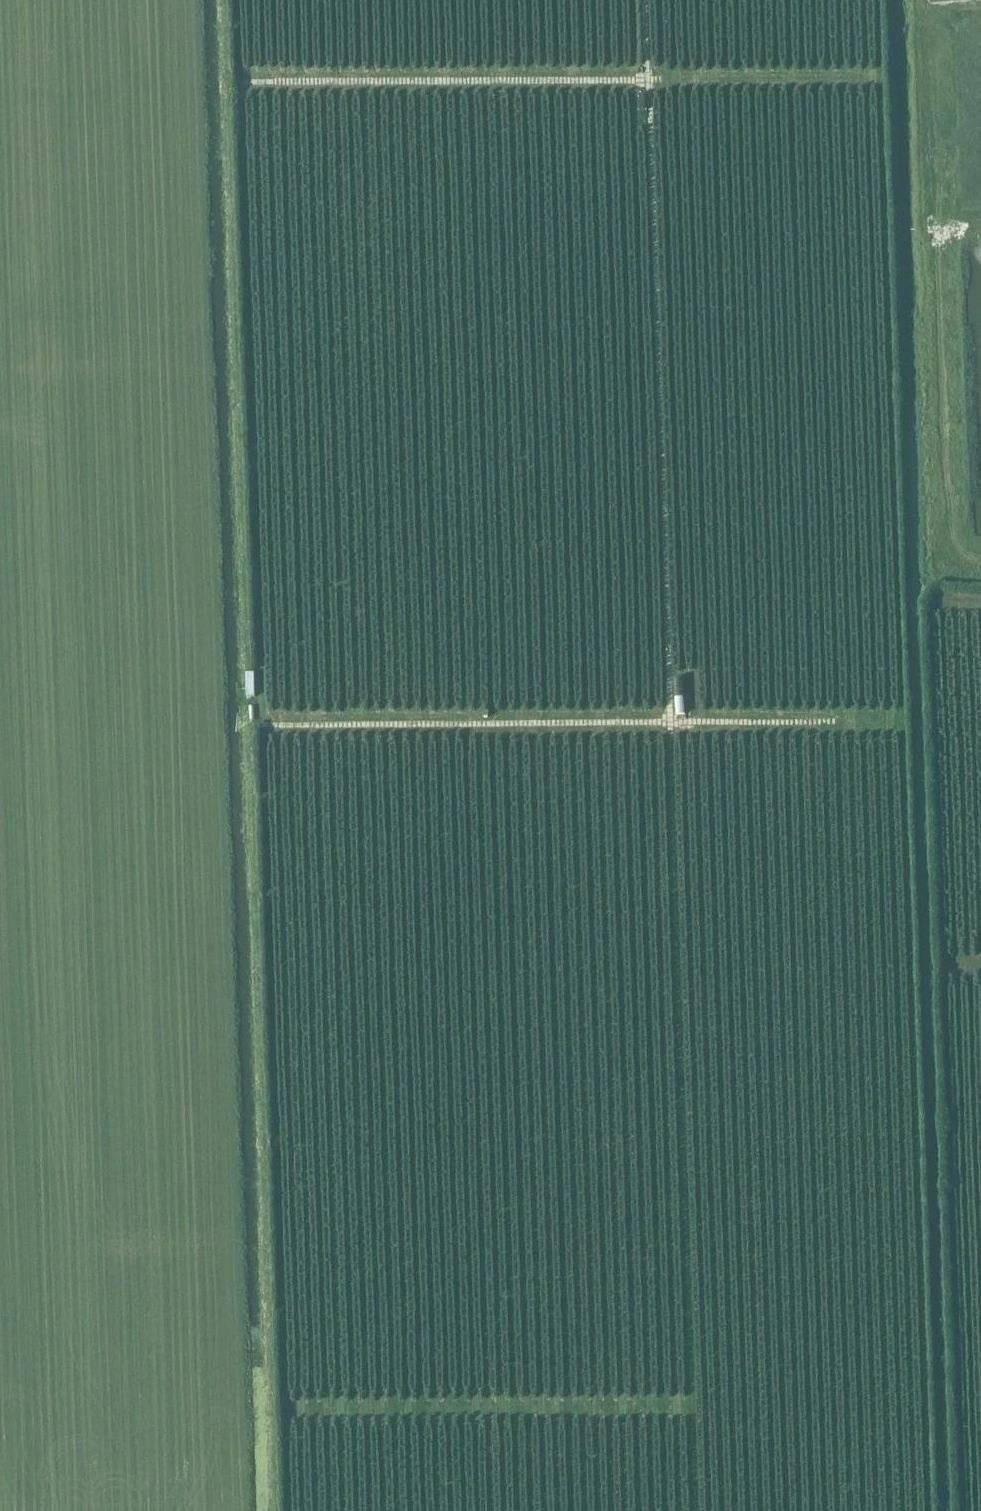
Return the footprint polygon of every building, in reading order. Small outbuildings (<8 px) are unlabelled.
[(62,405),(72,405),(72,384),(62,384),(62,405)]
